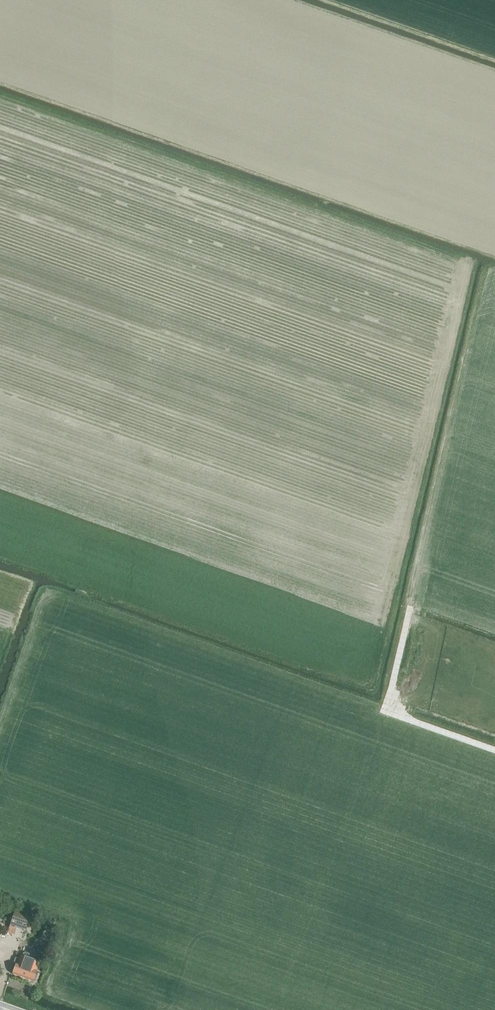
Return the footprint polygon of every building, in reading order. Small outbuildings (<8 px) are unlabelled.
[(10,927),(25,932),(30,917),(15,912),(10,927)] [(13,975),(32,982),(36,972),(35,972),(38,965),(31,962),(32,959),(32,957),(26,954),(24,956),(23,959),(21,958),(20,961),(16,960),(14,965),(17,966),(13,975)]
